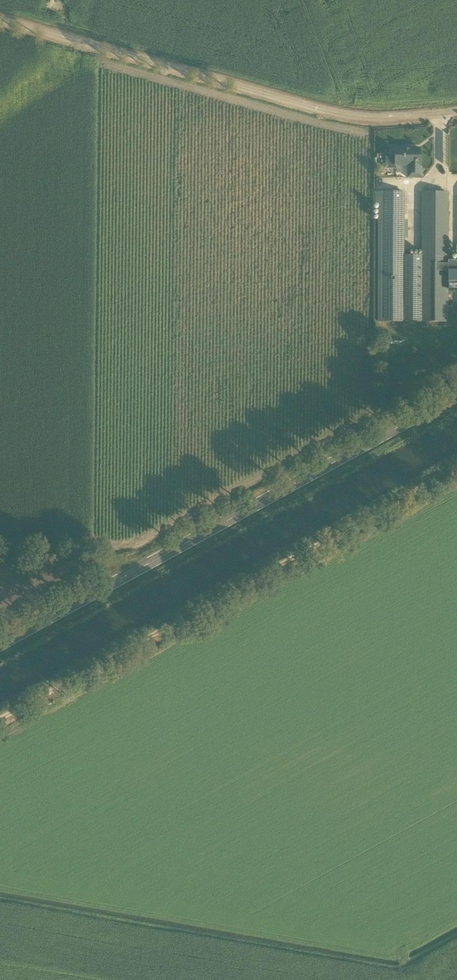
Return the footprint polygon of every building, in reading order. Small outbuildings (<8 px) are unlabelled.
[(395,157),(395,166),(410,166),(410,169),(409,169),(407,170),(407,178),(421,178),(421,170),(420,169),(420,149),(405,149),(405,147),(389,147),(389,157),(395,157)] [(403,321),(403,301),(403,255),(404,193),(374,192),(374,202),(378,202),(377,321),(403,321)] [(447,260),(447,258),(448,193),(423,193),(422,253),(422,255),(403,255),(403,301),(421,301),(422,321),(448,321),(448,280),(456,280),(456,260),(447,260)]
